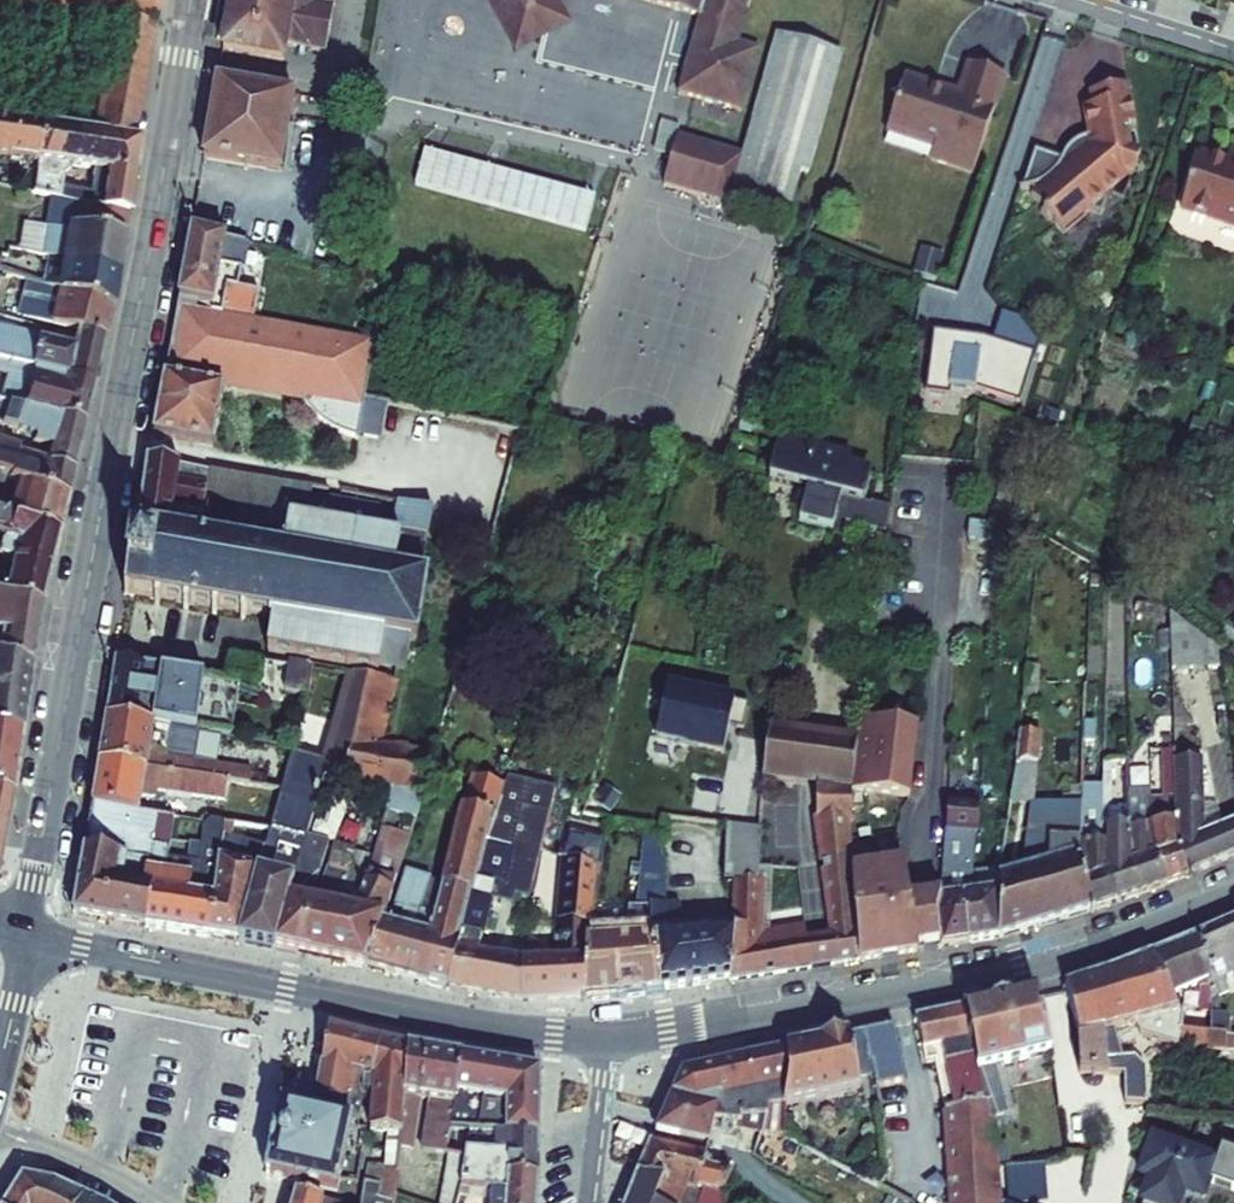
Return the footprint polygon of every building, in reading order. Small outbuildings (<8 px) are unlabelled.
[(86,18),(112,22),(109,42),(92,137),(136,144),(138,138),(133,137),(153,32),(158,0),(0,0),(0,4),(86,18)] [(225,50),(284,61),(286,46),(325,52),(335,0),(234,0),(225,50)] [(559,0),(484,0),(515,57),(572,25),(559,0)] [(679,96),(741,111),(756,49),(739,43),(749,0),(638,0),(700,17),(679,96)] [(841,53),(778,35),(745,156),(679,137),(665,187),(731,205),(735,190),(741,192),(739,198),(784,211),(785,204),(793,206),(802,170),(809,172),(841,53)] [(973,173),(1005,75),(969,64),(958,98),(933,90),(934,87),(904,77),(886,132),(934,148),(930,159),(973,173)] [(294,97),(218,84),(206,158),(282,173),(294,97)] [(1064,234),(1134,174),(1141,154),(1130,151),(1126,127),(1136,125),(1128,85),(1089,92),(1092,106),(1083,108),(1087,137),(1072,144),(1061,159),(1035,149),(1022,188),(1028,187),(1034,193),(1031,195),(1064,234)] [(33,160),(38,128),(0,122),(0,155),(33,160)] [(93,170),(131,177),(136,144),(92,137),(38,128),(33,160),(37,161),(32,193),(52,198),(57,200),(59,189),(60,176),(71,167),(93,170)] [(676,142),(660,138),(652,167),(668,172),(676,142)] [(602,190),(429,146),(420,182),(592,227),(602,190)] [(1200,154),(1181,210),(1233,227),(1233,166),(1200,154)] [(88,195),(86,206),(125,213),(131,177),(93,170),(88,195)] [(88,195),(59,189),(57,200),(86,206),(88,195)] [(43,254),(116,269),(125,213),(86,206),(57,200),(52,198),(48,227),(43,254)] [(246,243),(193,230),(179,299),(213,307),(217,284),(228,286),(222,314),(254,319),(259,292),(238,288),(246,243)] [(914,272),(937,279),(944,255),(921,249),(914,272)] [(45,266),(41,285),(54,289),(110,308),(116,269),(43,254),(20,250),(18,258),(45,266)] [(26,280),(17,314),(75,330),(103,336),(110,308),(54,289),(41,285),(26,280)] [(940,311),(944,299),(928,295),(925,307),(940,311)] [(165,376),(154,436),(213,447),(224,384),(300,398),(317,417),(331,427),(346,434),(358,438),(358,435),(365,397),(375,342),(222,316),(178,306),(169,355),(173,360),(171,372),(165,376)] [(93,383),(103,336),(75,330),(74,337),(55,332),(53,343),(0,330),(0,360),(93,383)] [(961,342),(931,331),(924,393),(952,395),(953,386),(976,389),(1021,405),(1036,355),(969,334),(961,342)] [(93,383),(0,360),(0,373),(7,375),(1,399),(84,423),(93,383)] [(379,439),(386,402),(365,397),(358,435),(379,439)] [(32,436),(30,442),(48,447),(44,462),(72,471),(84,423),(1,399),(0,399),(0,426),(32,436)] [(16,452),(18,447),(0,441),(0,477),(2,478),(15,482),(65,497),(72,471),(44,462),(16,452)] [(826,458),(779,448),(771,482),(810,491),(803,523),(836,531),(840,515),(850,517),(849,524),(878,530),(884,505),(869,502),(869,503),(863,502),(868,477),(846,472),(847,463),(838,461),(840,453),(828,450),(826,458)] [(154,453),(142,522),(200,533),(210,481),(183,476),(186,459),(154,453)] [(65,497),(15,482),(8,508),(6,516),(56,532),(65,497)] [(381,509),(329,500),(325,524),(377,534),(381,509)] [(133,566),(128,586),(272,613),(266,645),(378,667),(378,663),(409,670),(416,639),(423,640),(436,575),(429,574),(442,510),(400,502),(393,537),(377,534),(325,524),(292,519),(287,548),(200,533),(142,522),(138,544),(134,543),(130,565),(133,566)] [(894,508),(884,505),(878,530),(889,533),(894,508)] [(10,557),(8,566),(44,576),(56,532),(6,516),(0,514),(0,556),(10,557)] [(1004,548),(1007,528),(993,525),(969,521),(967,538),(991,541),(990,547),(1004,548)] [(1012,531),(1009,541),(1022,545),(1025,534),(1012,531)] [(44,576),(8,566),(1,594),(37,605),(44,576)] [(1,594),(0,593),(0,633),(31,642),(37,605),(1,594)] [(1217,649),(1170,615),(1172,669),(1218,668),(1217,649)] [(28,664),(31,642),(0,633),(0,655),(28,664)] [(1224,656),(1233,664),(1233,644),(1224,656)] [(18,730),(28,664),(0,655),(0,728),(18,730)] [(229,656),(226,680),(236,682),(259,686),(262,662),(229,656)] [(226,680),(116,661),(107,716),(170,727),(191,730),(229,736),(236,682),(226,680)] [(274,688),(277,664),(262,662),(259,686),(274,688)] [(307,694),(311,666),(290,662),(285,690),(307,694)] [(1038,691),(1040,667),(1027,665),(1025,690),(1038,691)] [(356,733),(369,676),(355,674),(339,728),(356,733)] [(356,733),(353,742),(382,745),(397,681),(369,676),(356,733)] [(660,737),(736,752),(747,692),(672,678),(660,737)] [(1038,691),(1025,690),(1024,705),(1037,707),(1038,691)] [(1220,731),(1227,730),(1225,714),(1218,715),(1220,731)] [(230,783),(250,786),(252,774),(252,771),(164,759),(170,727),(107,716),(99,762),(230,783)] [(910,798),(919,726),(861,719),(857,743),(851,790),(910,798)] [(1095,723),(1085,723),(1084,745),(1094,745),(1095,723)] [(185,762),(191,730),(170,727),(164,759),(185,762)] [(9,794),(18,730),(0,728),(0,792),(9,794)] [(339,728),(324,774),(331,776),(344,780),(353,742),(356,733),(339,728)] [(857,743),(770,731),(763,778),(816,785),(851,790),(857,743)] [(1040,733),(1020,732),(1011,802),(1032,804),(1023,871),(1001,878),(1001,939),(1095,912),(1079,858),(1081,805),(1070,804),(1034,803),(1040,733)] [(353,742),(344,780),(393,792),(388,812),(399,816),(416,821),(425,796),(436,753),(382,745),(353,742)] [(1174,775),(1174,762),(1174,750),(1163,750),(1165,799),(1151,800),(1151,826),(1147,827),(1151,855),(1165,886),(1187,877),(1176,851),(1176,824),(1175,800),(1175,793),(1174,775)] [(1175,793),(1175,800),(1176,824),(1176,851),(1187,877),(1233,858),(1233,823),(1226,827),(1216,805),(1202,806),(1201,761),(1174,762),(1174,775),(1175,793)] [(156,799),(157,792),(227,802),(230,783),(99,762),(92,805),(138,812),(141,797),(156,799)] [(324,774),(289,765),(286,776),(283,790),(266,849),(240,943),(275,951),(307,836),(324,774)] [(1129,828),(1127,808),(1111,807),(1111,768),(1105,767),(1104,785),(1103,828),(1108,828),(1109,870),(1118,903),(1140,895),(1130,863),(1129,828)] [(266,789),(268,776),(252,774),(250,786),(266,789)] [(500,799),(504,786),(474,777),(460,823),(444,886),(473,894),(486,840),(489,831),(491,831),(496,819),(501,800),(500,799)] [(851,790),(816,785),(817,818),(833,935),(828,936),(832,966),(859,961),(856,915),(854,915),(853,892),(851,866),(849,821),(853,821),(851,790)] [(1103,828),(1104,785),(1082,785),(1082,788),(1082,795),(1081,805),(1079,858),(1095,912),(1118,903),(1109,870),(1108,828),(1103,828)] [(1151,800),(1151,789),(1126,790),(1126,801),(1151,800)] [(591,791),(584,815),(598,818),(605,795),(591,791)] [(9,794),(0,792),(0,843),(9,794)] [(1081,805),(1082,795),(1070,795),(1070,804),(1081,805)] [(486,840),(509,846),(522,805),(501,800),(496,819),(491,831),(489,831),(486,840)] [(1151,826),(1151,800),(1126,801),(1127,808),(1129,828),(1130,863),(1140,895),(1165,886),(1151,855),(1147,827),(1151,826)] [(980,805),(949,802),(942,895),(936,916),(941,944),(941,949),(970,944),(964,896),(972,895),(974,874),(980,805)] [(1001,870),(1001,878),(1023,871),(1032,804),(1011,802),(1002,859),(1001,870)] [(168,859),(175,818),(138,812),(92,805),(77,901),(74,917),(146,929),(154,889),(142,887),(146,869),(166,872),(167,864),(168,859)] [(548,811),(522,805),(509,846),(517,848),(537,854),(548,811)] [(383,924),(411,837),(393,832),(399,816),(388,812),(370,874),(367,884),(354,912),(345,965),(366,968),(383,924)] [(870,838),(870,823),(851,824),(852,839),(870,838)] [(234,840),(235,827),(225,825),(224,838),(234,840)] [(759,882),(761,829),(727,826),(725,882),(738,883),(738,881),(759,882)] [(654,959),(652,935),(652,906),(666,905),(659,856),(663,837),(646,834),(638,906),(629,907),(632,961),(621,963),(625,996),(661,992),(657,959),(654,959)] [(367,884),(370,874),(349,870),(352,858),(333,853),(330,866),(328,866),(322,884),(318,905),(311,904),(329,842),(307,836),(275,951),(345,965),(354,912),(367,884)] [(240,943),(266,849),(234,840),(224,838),(222,849),(211,938),(240,943)] [(505,890),(509,846),(486,840),(473,894),(448,990),(474,995),(478,956),(494,887),(505,890)] [(352,858),(354,849),(335,844),(333,853),(352,858)] [(185,875),(169,932),(211,938),(222,849),(203,846),(200,864),(187,862),(185,875)] [(509,846),(505,890),(507,890),(517,848),(509,846)] [(859,961),(919,952),(918,947),(910,899),(903,857),(851,866),(853,892),(854,915),(856,915),(859,961)] [(185,875),(187,862),(168,859),(167,864),(166,872),(146,869),(142,887),(154,889),(146,929),(169,932),(185,875)] [(568,920),(575,861),(566,859),(559,919),(568,920)] [(597,924),(602,868),(575,861),(568,920),(559,919),(558,960),(522,962),(498,959),(494,999),(522,1002),(584,1000),(588,923),(597,924)] [(1001,870),(974,874),(972,895),(964,896),(970,944),(1001,939),(1001,878),(1001,870)] [(383,924),(366,968),(388,974),(428,985),(435,958),(428,956),(433,938),(432,938),(435,929),(432,928),(432,926),(429,916),(420,914),(429,882),(431,879),(407,872),(390,925),(383,924)] [(731,982),(812,970),(807,940),(805,925),(764,932),(761,925),(762,882),(759,882),(738,881),(738,883),(736,928),(731,982)] [(448,990),(473,894),(444,886),(429,882),(420,914),(429,916),(432,926),(432,928),(435,929),(432,938),(433,938),(428,956),(435,958),(428,985),(448,990)] [(910,899),(918,947),(941,944),(936,916),(942,895),(910,899)] [(666,906),(666,905),(652,906),(652,935),(654,959),(657,959),(661,992),(731,982),(736,928),(688,932),(682,928),(679,905),(666,906)] [(588,923),(584,1000),(625,996),(621,963),(632,961),(629,907),(628,907),(627,922),(627,936),(607,938),(606,924),(597,924),(588,923)] [(1210,980),(1211,999),(1230,992),(1225,978),(1233,974),(1233,921),(1194,938),(1211,980),(1210,980)] [(627,922),(606,924),(607,938),(627,936),(627,922)] [(828,936),(807,940),(812,970),(832,966),(828,936)] [(1194,938),(1153,956),(1172,996),(1178,994),(1183,1007),(1179,1009),(1180,1012),(1178,1036),(1212,1038),(1211,1015),(1211,999),(1210,980),(1211,980),(1194,938)] [(494,999),(498,959),(478,956),(474,995),(494,999)] [(1078,1035),(1080,1073),(1093,1074),(1096,1076),(1096,1074),(1125,1075),(1126,1105),(1148,1106),(1146,1068),(1135,1058),(1108,1060),(1104,1033),(1136,1024),(1140,1036),(1177,1047),(1233,1051),(1233,1039),(1229,1038),(1212,1038),(1178,1036),(1180,1012),(1179,1009),(1172,996),(1153,956),(1066,987),(1078,1035)] [(985,1104),(988,1121),(995,1120),(1004,1118),(1007,1114),(996,1069),(1053,1055),(1038,993),(965,1010),(985,1104)] [(965,1010),(917,1020),(926,1063),(935,1061),(945,1113),(957,1109),(985,1104),(965,1010)] [(1229,1038),(1228,1015),(1211,1015),(1212,1038),(1229,1038)] [(905,1078),(893,1026),(866,1031),(875,1073),(877,1084),(905,1078)] [(363,1094),(365,1074),(349,1070),(357,1036),(328,1029),(316,1102),(323,1103),(362,1109),(362,1102),(363,1094)] [(784,1107),(861,1090),(858,1077),(875,1073),(866,1031),(786,1049),(789,1078),(784,1107)] [(377,1077),(380,1041),(357,1036),(349,1070),(365,1074),(377,1077)] [(401,1135),(409,1048),(380,1041),(377,1077),(365,1074),(363,1094),(375,1095),(371,1132),(388,1134),(401,1135)] [(422,1152),(447,1155),(457,1093),(462,1057),(409,1048),(401,1135),(400,1149),(415,1152),(422,1099),(430,1100),(422,1152)] [(744,1058),(750,1090),(735,1093),(741,1122),(749,1124),(749,1129),(761,1132),(764,1132),(768,1117),(784,1117),(784,1107),(789,1078),(786,1049),(744,1058)] [(508,1133),(540,1135),(541,1071),(462,1057),(457,1093),(508,1101),(508,1133)] [(744,1058),(682,1071),(664,1114),(713,1125),(714,1121),(741,1122),(735,1093),(750,1090),(744,1058)] [(362,1109),(323,1103),(322,1114),(353,1121),(360,1121),(362,1109)] [(945,1113),(947,1145),(997,1142),(995,1120),(988,1121),(985,1104),(957,1109),(945,1113)] [(322,1114),(281,1105),(265,1177),(338,1192),(353,1121),(322,1114)] [(656,1133),(709,1145),(710,1141),(713,1125),(664,1114),(656,1133)] [(768,1117),(764,1132),(783,1136),(784,1117),(768,1117)] [(539,1177),(540,1135),(508,1133),(504,1133),(504,1136),(469,1134),(465,1159),(461,1188),(491,1190),(508,1191),(509,1175),(539,1177)] [(401,1135),(388,1134),(386,1150),(399,1151),(400,1149),(401,1135)] [(1165,1136),(1162,1143),(1153,1140),(1146,1161),(1151,1163),(1145,1177),(1150,1179),(1141,1202),(1142,1202),(1181,1202),(1185,1192),(1205,1200),(1210,1183),(1233,1192),(1233,1151),(1221,1146),(1215,1161),(1186,1152),(1189,1145),(1165,1136)] [(736,1148),(710,1141),(709,1145),(708,1156),(708,1158),(712,1163),(711,1167),(730,1171),(736,1148)] [(947,1145),(949,1179),(999,1176),(999,1169),(997,1142),(947,1145)] [(719,1191),(725,1189),(730,1171),(711,1167),(712,1163),(708,1158),(708,1156),(651,1144),(638,1173),(663,1180),(654,1202),(723,1202),(719,1191)] [(397,1190),(399,1151),(386,1150),(383,1168),(370,1166),(367,1185),(397,1190)] [(447,1155),(440,1202),(458,1202),(461,1188),(465,1159),(447,1155)] [(663,1180),(638,1173),(627,1202),(654,1202),(663,1180)] [(539,1177),(509,1175),(508,1191),(491,1190),(491,1202),(537,1202),(539,1177)] [(949,1179),(951,1202),(1002,1202),(999,1176),(949,1179)] [(8,1202),(83,1202),(85,1199),(56,1186),(22,1179),(8,1202)] [(397,1190),(367,1185),(365,1184),(362,1202),(395,1202),(397,1190)] [(297,1194),(294,1202),(334,1202),(297,1194)] [(888,1195),(883,1202),(903,1202),(888,1195)]
